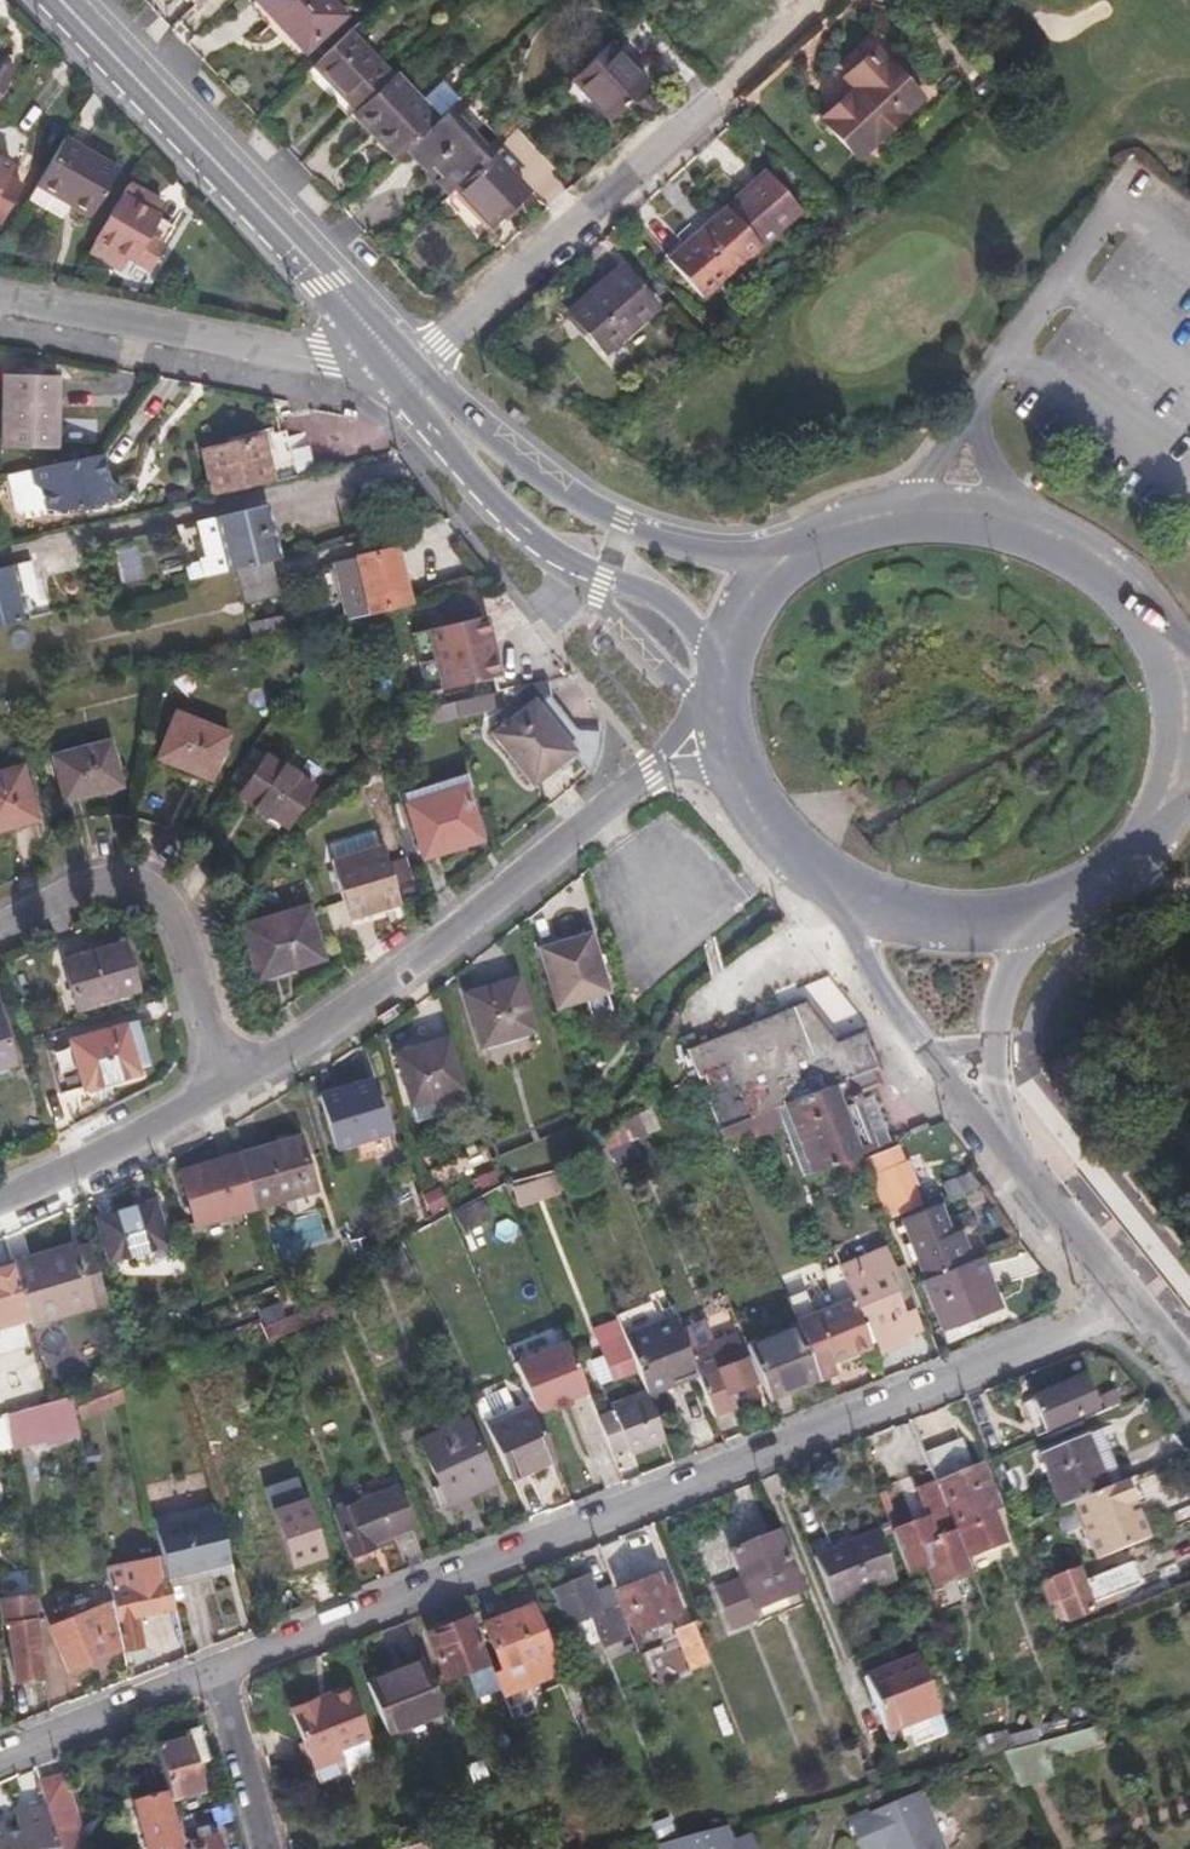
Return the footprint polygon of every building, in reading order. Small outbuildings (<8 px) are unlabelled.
[(305,47),(340,13),(328,0),(259,0),(305,47)] [(351,27),(313,63),(355,108),(390,75),(393,72),(351,27)] [(854,88),(821,117),(856,156),(892,123),(908,84),(877,49),(845,78),(854,88)] [(566,83),(602,120),(635,89),(599,51),(566,83)] [(8,70),(0,66),(0,86),(8,70)] [(390,75),(355,108),(346,116),(390,161),(401,151),(409,143),(433,120),(390,75)] [(433,120),(409,143),(401,151),(442,193),(496,142),(456,99),(433,120)] [(62,138),(36,186),(68,203),(90,215),(115,168),(62,138)] [(488,156),(454,188),(489,223),(522,193),(488,156)] [(22,184),(5,175),(9,166),(0,161),(0,224),(22,184)] [(5,175),(22,184),(26,176),(9,166),(5,175)] [(763,174),(667,261),(701,298),(797,211),(763,174)] [(130,185),(101,238),(136,258),(153,267),(173,230),(155,220),(163,203),(130,185)] [(68,203),(36,186),(28,200),(60,218),(68,203)] [(132,265),(136,258),(101,238),(94,249),(121,264),(123,261),(132,265)] [(618,267),(567,312),(602,353),(653,308),(618,267)] [(0,393),(0,448),(48,452),(54,379),(2,374),(0,393)] [(194,457),(204,501),(257,489),(287,482),(277,439),(194,457)] [(28,471),(32,487),(39,492),(43,511),(56,513),(109,501),(117,488),(105,480),(99,455),(28,471)] [(28,471),(14,474),(21,507),(43,511),(39,492),(32,487),(28,471)] [(186,525),(199,579),(240,570),(243,569),(269,562),(256,509),(186,525)] [(333,559),(349,621),(412,605),(396,546),(333,559)] [(243,569),(249,600),(281,593),(275,561),(269,562),(243,569)] [(35,618),(22,566),(0,571),(0,626),(35,618)] [(428,694),(446,689),(498,678),(484,619),(479,620),(473,591),(437,600),(445,628),(432,632),(440,664),(422,668),(428,694)] [(255,619),(259,639),(289,632),(285,612),(255,619)] [(415,636),(422,668),(440,664),(432,632),(415,636)] [(592,771),(601,754),(601,734),(580,729),(552,694),(548,678),(510,687),(525,706),(494,731),(537,784),(574,753),(592,771)] [(456,700),(460,716),(501,705),(498,690),(456,700)] [(433,705),(437,721),(460,716),(456,700),(433,705)] [(175,713),(157,759),(215,782),(233,735),(175,713)] [(56,760),(69,807),(125,790),(112,744),(56,760)] [(227,787),(287,829),(315,787),(267,754),(262,761),(250,753),(227,787)] [(46,828),(28,771),(0,779),(0,841),(46,828)] [(465,773),(404,792),(414,824),(418,817),(424,810),(429,805),(433,802),(471,793),(465,773)] [(844,789),(856,807),(868,799),(855,781),(844,789)] [(414,824),(424,855),(484,837),(471,793),(433,802),(429,805),(424,810),(418,817),(414,824)] [(325,861),(343,919),(401,900),(382,843),(325,861)] [(245,926),(263,981),(328,959),(310,906),(245,926)] [(544,947),(562,1004),(611,989),(592,931),(544,947)] [(66,958),(79,1004),(139,987),(126,941),(66,958)] [(470,993),(487,1045),(537,1029),(520,977),(470,993)] [(715,1096),(708,1097),(721,1129),(747,1120),(776,1109),(880,1068),(881,1068),(865,1030),(840,1038),(807,1001),(760,1020),(782,1080),(746,1093),(731,1056),(698,1068),(701,1077),(707,1074),(715,1096)] [(4,1027),(8,1025),(4,1012),(0,1013),(0,1029),(4,1027)] [(127,1021),(129,1029),(130,1029),(135,1028),(145,1027),(147,1028),(143,1017),(127,1021)] [(127,1021),(82,1034),(85,1036),(90,1037),(94,1038),(99,1038),(106,1037),(111,1035),(118,1034),(125,1031),(129,1029),(127,1021)] [(19,1063),(8,1025),(4,1027),(0,1029),(0,1069),(19,1063)] [(129,1029),(142,1070),(157,1065),(147,1028),(145,1027),(135,1028),(130,1029),(129,1029)] [(49,1045),(62,1088),(84,1082),(86,1085),(142,1070),(129,1029),(125,1031),(118,1034),(111,1035),(106,1037),(99,1038),(94,1038),(90,1037),(85,1036),(82,1034),(72,1037),(72,1039),(49,1045)] [(447,1036),(395,1052),(411,1101),(463,1085),(447,1036)] [(776,1109),(804,1175),(862,1154),(885,1144),(865,1089),(885,1081),(880,1068),(776,1109)] [(318,1095),(336,1149),(391,1134),(373,1079),(318,1095)] [(657,1114),(609,1133),(604,1137),(608,1147),(662,1126),(657,1114)] [(721,1129),(726,1143),(752,1134),(747,1120),(721,1129)] [(239,1153),(255,1206),(316,1189),(301,1136),(239,1153)] [(882,1154),(905,1210),(920,1205),(915,1187),(919,1185),(909,1160),(903,1161),(898,1148),(882,1154)] [(179,1170),(195,1223),(255,1206),(239,1153),(179,1170)] [(868,1159),(889,1216),(905,1210),(882,1154),(868,1159)] [(520,1204),(560,1191),(553,1169),(513,1181),(520,1204)] [(950,1187),(955,1199),(982,1188),(977,1175),(950,1187)] [(95,1214),(109,1258),(165,1242),(152,1197),(95,1214)] [(912,1223),(929,1270),(947,1264),(950,1272),(980,1260),(955,1199),(924,1210),(927,1217),(912,1223)] [(837,1259),(859,1314),(865,1312),(882,1353),(890,1350),(887,1342),(906,1334),(921,1328),(912,1306),(903,1309),(889,1271),(893,1268),(883,1245),(848,1258),(833,1216),(822,1219),(837,1259)] [(12,1263),(21,1294),(27,1314),(88,1296),(69,1238),(10,1256),(12,1263)] [(395,1249),(406,1274),(419,1269),(408,1244),(395,1249)] [(797,1318),(799,1324),(821,1378),(841,1371),(837,1360),(872,1346),(859,1314),(837,1259),(828,1262),(829,1266),(823,1269),(836,1304),(797,1318)] [(925,1282),(943,1331),(974,1319),(970,1311),(996,1300),(980,1260),(950,1272),(925,1282)] [(29,1319),(27,1314),(21,1294),(12,1263),(0,1266),(0,1327),(29,1319)] [(549,1281),(555,1295),(562,1291),(556,1278),(549,1281)] [(339,1298),(271,1322),(277,1338),(345,1313),(339,1298)] [(970,1311),(974,1319),(999,1309),(996,1300),(970,1311)] [(622,1326),(648,1392),(670,1384),(667,1376),(696,1365),(673,1308),(622,1326)] [(716,1321),(723,1342),(740,1335),(733,1315),(716,1321)] [(262,1326),(268,1341),(277,1338),(271,1322),(262,1326)] [(749,1344),(770,1398),(821,1378),(799,1324),(749,1344)] [(887,1342),(890,1350),(910,1342),(906,1334),(887,1342)] [(603,1346),(616,1379),(636,1372),(622,1339),(603,1346)] [(537,1412),(586,1394),(567,1343),(518,1361),(537,1412)] [(697,1367),(699,1373),(716,1415),(736,1407),(732,1393),(757,1383),(746,1356),(710,1368),(708,1363),(697,1367)] [(696,1365),(667,1376),(670,1384),(699,1373),(697,1367),(696,1365)] [(119,1371),(73,1387),(83,1413),(124,1396),(119,1371)] [(1036,1397),(1051,1433),(1102,1411),(1086,1376),(1036,1397)] [(37,1402),(49,1436),(51,1440),(81,1429),(73,1387),(37,1402)] [(600,1419),(616,1457),(635,1450),(638,1455),(669,1445),(649,1394),(617,1407),(619,1412),(600,1419)] [(1027,1401),(1042,1437),(1051,1433),(1036,1397),(1027,1401)] [(11,1431),(14,1449),(49,1436),(37,1402),(9,1412),(11,1431)] [(583,1411),(586,1419),(595,1416),(593,1407),(583,1411)] [(11,1431),(9,1412),(0,1416),(0,1435),(11,1431)] [(491,1428),(513,1480),(559,1461),(537,1412),(491,1428)] [(421,1441),(449,1504),(497,1483),(470,1420),(421,1441)] [(1040,1451),(1060,1504),(1118,1482),(1097,1430),(1040,1451)] [(967,1554),(1004,1541),(994,1511),(998,1509),(982,1468),(971,1471),(960,1444),(928,1456),(938,1483),(967,1554)] [(1156,1517),(1189,1505),(1189,1469),(1189,1467),(1186,1468),(1181,1457),(1142,1472),(1147,1483),(1144,1484),(1156,1517)] [(265,1487),(278,1524),(271,1527),(275,1540),(297,1532),(295,1526),(302,1523),(318,1517),(302,1475),(265,1487)] [(895,1532),(911,1572),(928,1565),(937,1585),(973,1571),(938,1483),(920,1490),(930,1519),(895,1532)] [(379,1498),(395,1535),(415,1527),(400,1491),(379,1498)] [(339,1514),(355,1556),(377,1548),(375,1542),(395,1535),(379,1498),(339,1514)] [(1062,1504),(1066,1533),(1080,1531),(1076,1502),(1062,1504)] [(165,1558),(170,1580),(232,1557),(218,1511),(156,1523),(165,1558)] [(297,1532),(310,1569),(314,1578),(315,1580),(322,1578),(302,1523),(295,1526),(297,1532)] [(1109,1533),(1116,1548),(1139,1539),(1132,1524),(1109,1533)] [(246,1551),(262,1593),(285,1585),(284,1579),(310,1569),(297,1532),(275,1540),(246,1551)] [(719,1590),(736,1633),(760,1623),(757,1612),(807,1591),(784,1532),(733,1553),(743,1580),(719,1590)] [(814,1558),(834,1605),(895,1582),(876,1534),(814,1558)] [(124,1650),(125,1656),(147,1650),(141,1616),(177,1607),(170,1580),(165,1558),(110,1574),(117,1609),(124,1650)] [(1039,1578),(1048,1600),(1061,1597),(1070,1617),(1120,1599),(1117,1592),(1140,1582),(1131,1561),(1084,1580),(1077,1563),(1039,1578)] [(310,1569),(284,1579),(285,1585),(287,1588),(314,1578),(310,1569)] [(624,1586),(641,1629),(677,1616),(676,1611),(682,1608),(672,1583),(665,1585),(660,1573),(624,1586)] [(555,1589),(577,1643),(584,1640),(577,1622),(593,1617),(605,1645),(632,1634),(613,1586),(598,1591),(590,1576),(555,1589)] [(55,1633),(70,1671),(124,1650),(117,1609),(55,1633)] [(488,1624),(505,1669),(554,1652),(555,1651),(541,1612),(517,1620),(516,1614),(488,1624)] [(435,1633),(443,1655),(438,1658),(444,1674),(488,1657),(472,1617),(435,1633)] [(1056,1620),(1061,1634),(1069,1631),(1061,1617),(1056,1620)] [(9,1625),(16,1681),(43,1679),(33,1621),(9,1625)] [(677,1629),(695,1671),(713,1664),(697,1622),(677,1629)] [(564,1676),(554,1652),(505,1669),(498,1672),(511,1708),(544,1696),(541,1686),(564,1676)] [(368,1680),(388,1731),(445,1709),(425,1658),(368,1680)] [(919,1659),(894,1668),(896,1674),(922,1665),(919,1659)] [(868,1677),(890,1734),(942,1717),(922,1665),(896,1674),(894,1668),(868,1677)] [(294,1712),(305,1742),(311,1758),(315,1768),(343,1757),(341,1750),(372,1738),(352,1689),(294,1712)] [(12,1692),(17,1726),(33,1721),(28,1690),(12,1692)] [(166,1717),(150,1723),(155,1740),(171,1735),(166,1717)] [(202,1727),(189,1732),(191,1739),(192,1739),(199,1763),(211,1760),(202,1727)] [(1005,1751),(1023,1788),(1061,1777),(1054,1759),(1102,1745),(1096,1727),(1042,1741),(1005,1751)] [(980,1746),(984,1757),(1005,1751),(1042,1741),(1036,1729),(1010,1739),(1008,1735),(980,1746)] [(157,1747),(172,1800),(207,1790),(199,1763),(192,1739),(191,1739),(157,1747)] [(311,1758),(305,1742),(299,1745),(305,1760),(311,1758)] [(40,1780),(43,1790),(64,1786),(61,1775),(40,1780)] [(43,1790),(48,1810),(71,1804),(64,1786),(43,1790)] [(846,1848),(854,1848),(874,1842),(877,1848),(926,1848),(900,1790),(833,1818),(846,1848)] [(148,1848),(180,1848),(165,1798),(136,1806),(148,1848)] [(48,1810),(53,1827),(76,1821),(71,1804),(48,1810)] [(0,1821),(0,1848),(59,1848),(56,1840),(21,1844),(17,1819),(0,1821)] [(59,1848),(74,1848),(83,1847),(76,1821),(53,1827),(59,1848)] [(646,1847),(647,1848),(698,1848),(713,1843),(708,1830),(646,1847)] [(734,1835),(713,1843),(698,1848),(739,1848),(734,1835)] [(218,1839),(192,1846),(193,1848),(221,1848),(218,1839)] [(429,1839),(394,1848),(432,1848),(429,1839)]
